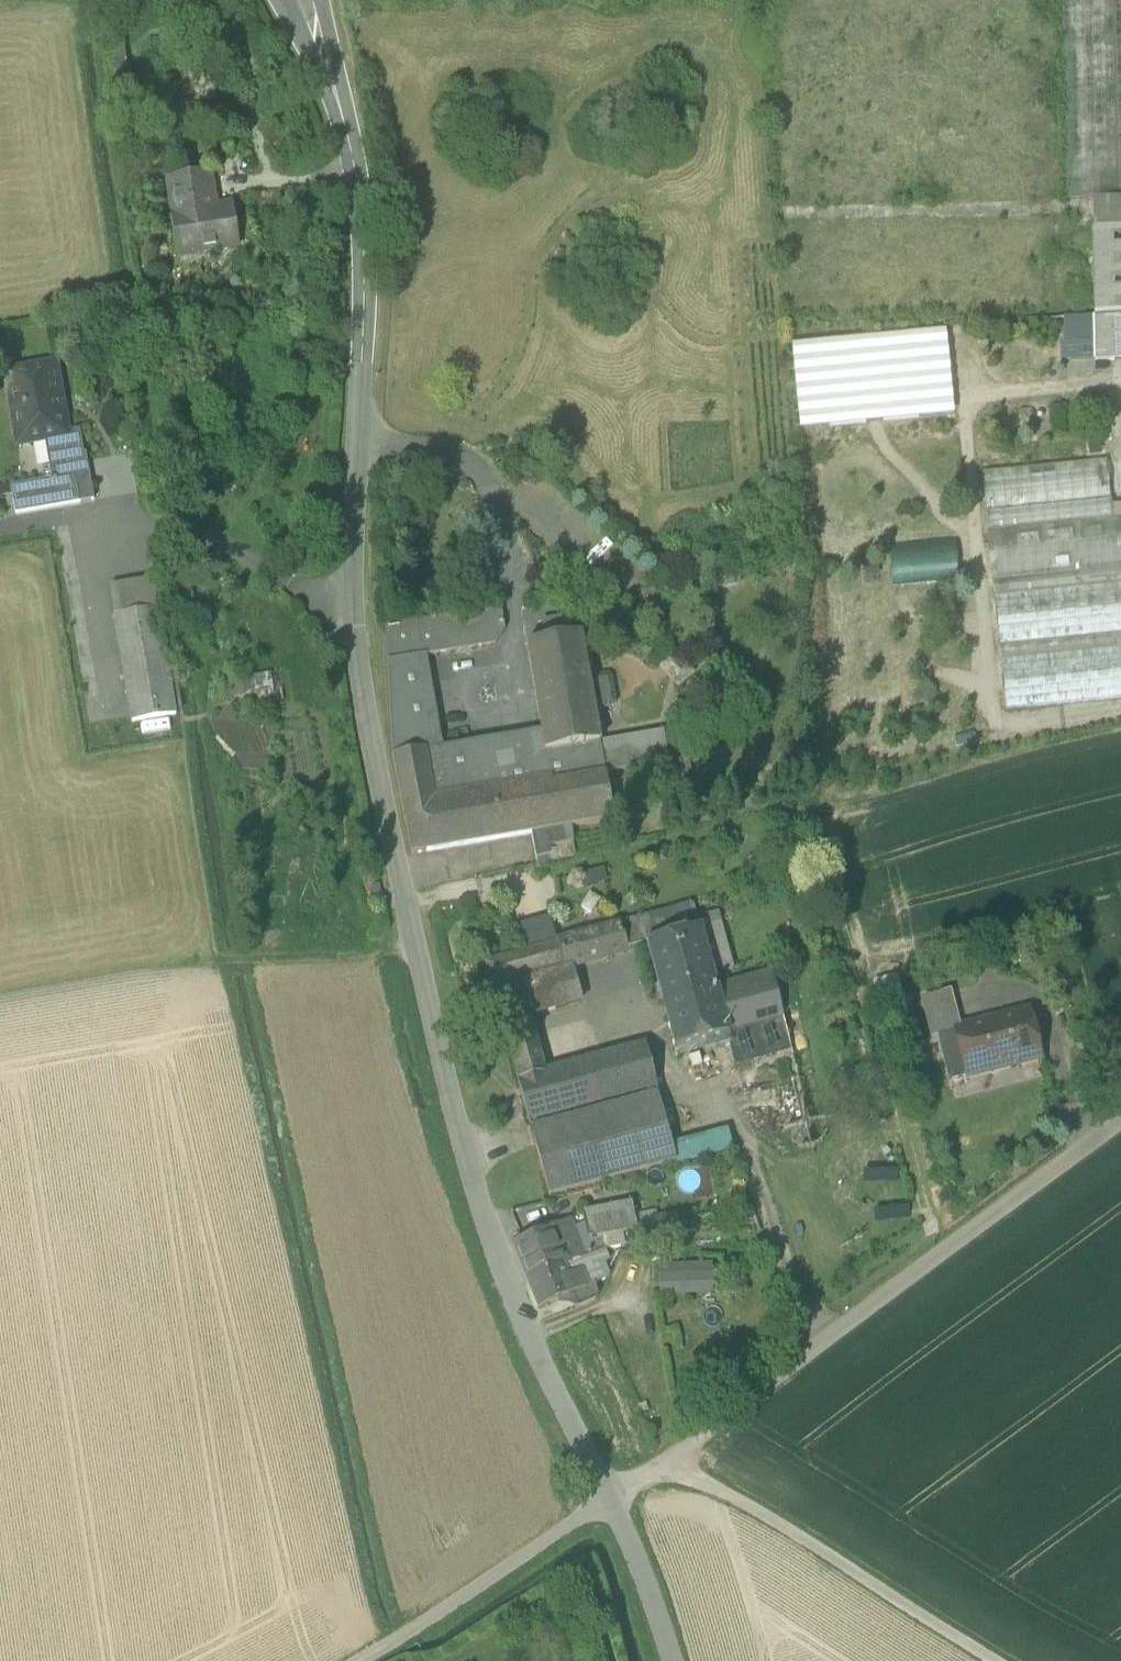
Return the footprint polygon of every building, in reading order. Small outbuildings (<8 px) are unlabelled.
[(1065,204),(1091,204),(1092,232),(1120,231),(1120,0),(1058,0),(1065,204)] [(169,220),(176,264),(197,261),(196,257),(240,250),(233,208),(212,211),(206,175),(167,181),(173,219),(169,220)] [(1094,318),(1120,317),(1120,231),(1092,232),(1094,318)] [(1094,318),(1095,362),(1120,361),(1120,317),(1094,318)] [(1095,362),(1094,318),(1064,318),(1065,362),(1095,362)] [(798,343),(804,427),(957,416),(952,348),(937,350),(936,333),(798,343)] [(11,487),(16,515),(81,504),(72,457),(84,455),(80,431),(67,434),(62,405),(65,405),(58,365),(5,374),(12,408),(9,408),(16,446),(33,443),(44,441),(51,439),(55,465),(49,466),(51,480),(40,482),(11,487)] [(44,441),(49,466),(55,465),(51,439),(44,441)] [(33,443),(40,482),(51,480),(49,466),(44,441),(33,443)] [(72,457),(81,504),(94,501),(86,455),(84,455),(72,457)] [(984,473),(988,514),(1112,501),(1112,495),(1108,460),(984,473)] [(1112,495),(1112,501),(1114,519),(1120,519),(1120,494),(1112,495)] [(1114,519),(1112,501),(988,514),(990,532),(1114,519)] [(1114,519),(990,532),(991,540),(996,585),(1120,572),(1120,519),(1114,519)] [(996,585),(991,540),(960,542),(976,692),(1007,689),(1004,661),(1002,649),(997,599),(996,585)] [(956,576),(954,541),(895,545),(897,579),(956,576)] [(996,585),(997,599),(1120,586),(1120,572),(996,585)] [(109,586),(114,617),(157,610),(151,579),(109,586)] [(997,599),(1002,649),(1120,637),(1120,586),(997,599)] [(412,855),(532,834),(571,828),(614,820),(606,774),(600,743),(545,753),(542,731),(442,749),(426,657),(496,645),(505,631),(501,608),(386,628),(393,757),(412,855)] [(132,721),(136,721),(175,714),(157,610),(114,617),(132,721)] [(559,619),(563,638),(581,635),(582,636),(592,635),(588,613),(559,619)] [(563,638),(559,619),(542,621),(546,641),(563,638)] [(600,743),(595,711),(589,679),(582,636),(581,635),(563,638),(546,641),(527,645),(542,731),(545,753),(600,743)] [(1002,649),(1004,661),(1120,649),(1120,637),(1002,649)] [(1004,661),(1007,689),(1009,714),(1120,703),(1120,649),(1004,661)] [(271,673),(223,682),(226,699),(275,689),(271,673)] [(608,676),(589,679),(595,711),(613,708),(616,704),(611,678),(608,676)] [(663,732),(600,743),(606,774),(669,763),(663,732)] [(574,843),(571,828),(532,834),(536,851),(549,848),(549,849),(574,843)] [(627,950),(647,944),(701,929),(698,920),(695,905),(620,926),(627,950)] [(719,915),(698,920),(701,929),(713,976),(734,971),(719,915)] [(535,951),(559,944),(551,916),(527,923),(535,951)] [(620,926),(559,944),(566,968),(570,967),(627,950),(620,926)] [(713,976),(701,929),(647,944),(676,1051),(729,1036),(717,990),(717,989),(713,976)] [(520,981),(566,968),(559,944),(535,951),(514,957),(520,981)] [(486,965),(503,1026),(531,1019),(531,1018),(520,981),(514,957),(486,965)] [(581,1003),(570,967),(566,968),(520,981),(531,1018),(581,1003)] [(717,990),(729,1036),(784,1020),(772,974),(717,989),(717,990)] [(922,1002),(931,1039),(939,1038),(957,1033),(957,1031),(959,1030),(950,995),(922,1002)] [(957,1033),(969,1078),(1038,1061),(1026,1013),(959,1030),(957,1031),(957,1033)] [(503,1026),(507,1042),(535,1034),(531,1019),(503,1026)] [(791,1048),(784,1020),(729,1036),(737,1063),(791,1048)] [(546,1073),(535,1034),(507,1042),(518,1081),(546,1073)] [(646,1046),(616,1054),(627,1097),(658,1089),(646,1046)] [(616,1054),(546,1073),(518,1081),(530,1123),(627,1097),(616,1054)] [(530,1129),(550,1197),(677,1162),(672,1144),(658,1094),(530,1129)] [(728,1128),(672,1144),(677,1162),(678,1165),(734,1150),(728,1128)] [(588,1225),(591,1240),(637,1230),(632,1203),(585,1213),(588,1225)] [(564,1226),(553,1230),(564,1260),(572,1257),(574,1263),(591,1256),(591,1240),(588,1225),(567,1234),(564,1226)] [(567,1266),(564,1260),(553,1230),(514,1246),(528,1282),(564,1267),(567,1266)] [(714,1295),(713,1266),(661,1267),(662,1295),(714,1295)] [(572,1294),(575,1293),(568,1275),(564,1267),(528,1282),(539,1308),(572,1294)] [(580,1270),(588,1288),(593,1286),(592,1268),(580,1270)] [(580,1270),(568,1275),(575,1293),(588,1288),(580,1270)] [(572,1294),(578,1309),(594,1302),(593,1286),(588,1288),(575,1293),(572,1294)]
